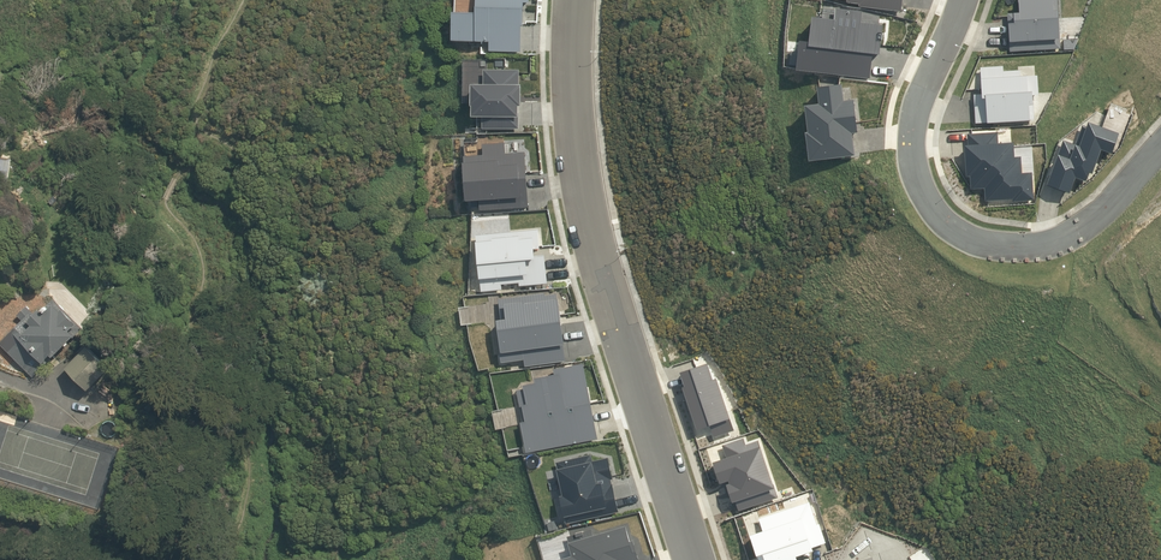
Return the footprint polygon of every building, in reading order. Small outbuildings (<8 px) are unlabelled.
[(522,52),(523,27),(525,27),(526,4),(531,4),(531,0),(478,0),(478,14),(456,14),(455,41),(491,42),(491,52),(522,52)] [(848,1),(848,4),(860,5),(859,7),(902,12),(903,0),(842,0),(848,1)] [(1062,49),(1061,40),(1063,40),(1062,12),(1059,12),(1058,0),(1019,0),(1020,13),(1009,14),(1011,53),(1062,49)] [(1075,50),(1079,40),(1065,40),(1065,51),(1075,50)] [(990,125),(1032,122),(1032,120),(1035,120),(1034,107),(1037,107),(1036,96),(1040,96),(1039,77),(1022,78),(1021,71),(1005,72),(1005,67),(982,68),(983,82),(984,82),(985,95),(975,95),(976,124),(990,123),(990,125)] [(476,117),(484,117),(484,129),(520,129),(520,118),(522,117),(521,106),(523,106),(524,85),(521,85),(521,70),(485,70),(485,84),(475,84),(475,106),(476,106),(476,117)] [(484,156),(467,157),(470,201),(481,201),(482,211),(530,207),(526,152),(507,154),(506,143),(483,144),(484,156)] [(7,183),(10,158),(0,157),(0,182),(7,183)] [(549,283),(547,255),(538,256),(537,248),(541,247),(539,230),(478,236),(483,292),(503,290),(503,285),(521,284),(521,286),(549,283)] [(526,367),(567,362),(565,345),(568,344),(562,298),(507,304),(509,319),(497,321),(502,363),(525,360),(526,367)] [(0,340),(0,344),(33,377),(83,328),(54,299),(45,308),(41,304),(34,312),(27,305),(17,315),(21,319),(0,340)] [(67,368),(89,390),(111,368),(88,346),(67,368)]
